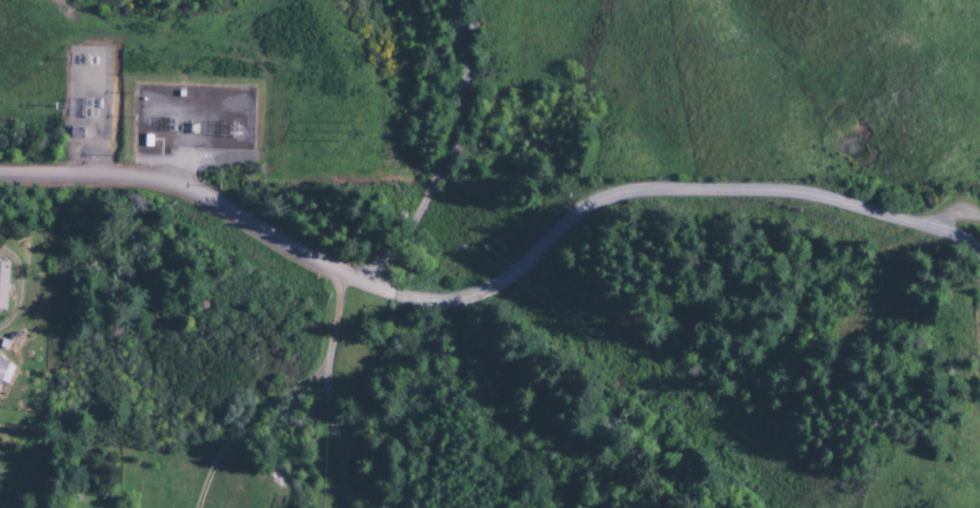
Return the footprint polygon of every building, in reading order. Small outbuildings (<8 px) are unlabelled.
[(0,363),(0,384),(5,386),(12,368),(0,363)]
